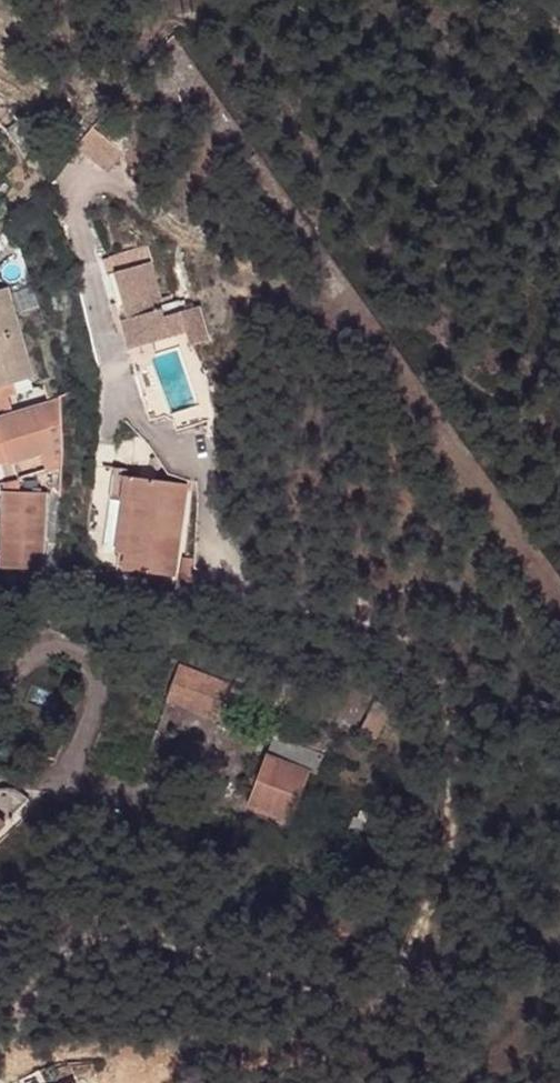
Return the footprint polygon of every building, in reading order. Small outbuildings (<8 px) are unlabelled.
[(97,130),(80,147),(110,176),(127,158),(97,130)] [(109,273),(139,375),(158,369),(155,359),(150,344),(172,339),(150,261),(109,273)] [(0,289),(0,394),(1,399),(25,392),(21,381),(34,378),(7,287),(0,289)] [(12,459),(45,449),(52,470),(66,466),(62,399),(15,413),(12,402),(0,405),(0,412),(2,417),(0,418),(0,420),(1,423),(12,459)] [(0,424),(0,463),(12,459),(1,423),(0,424)] [(15,461),(21,479),(24,477),(31,475),(25,457),(15,461)] [(12,459),(0,463),(0,471),(14,466),(12,459)] [(113,498),(123,500),(135,501),(129,553),(127,569),(176,576),(187,484),(115,475),(113,498)] [(24,477),(21,479),(8,482),(4,567),(44,569),(48,492),(23,490),(24,477)] [(135,501),(123,500),(117,552),(129,553),(135,501)] [(194,559),(186,558),(182,585),(190,586),(194,559)] [(231,683),(182,665),(170,701),(218,719),(222,707),(231,683)] [(392,710),(376,702),(362,731),(377,738),(392,710)] [(235,712),(222,707),(218,719),(231,723),(235,712)] [(325,754),(276,736),(250,805),(293,822),(311,772),(318,775),(325,754)] [(27,800),(18,790),(13,789),(9,789),(4,788),(0,789),(0,829),(27,800)] [(367,818),(374,821),(376,814),(368,813),(367,818)]
